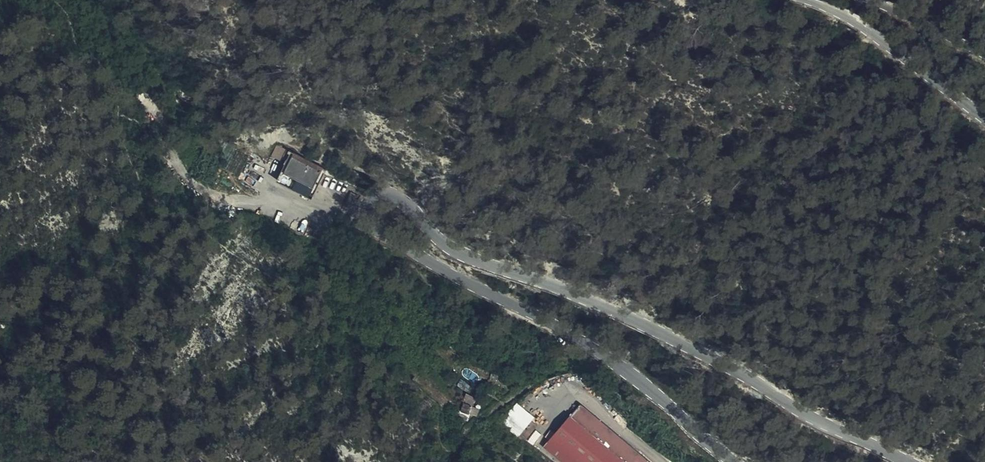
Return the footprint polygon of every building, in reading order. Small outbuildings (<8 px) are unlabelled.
[(279,168),(315,185),(319,176),(282,161),(283,158),(277,155),(273,166),(279,168)] [(282,161),(319,176),(320,173),(283,158),(282,161)] [(313,190),(315,185),(279,168),(274,178),(307,192),(309,188),(313,190)] [(307,203),(313,190),(309,188),(307,192),(274,178),(270,187),(307,203)] [(459,383),(456,397),(465,398),(468,385),(459,383)] [(527,409),(511,395),(493,415),(509,428),(527,409)] [(574,396),(537,438),(565,461),(650,461),(574,396)] [(456,397),(454,404),(464,406),(465,398),(456,397)] [(464,406),(454,404),(452,413),(462,415),(464,406)]
